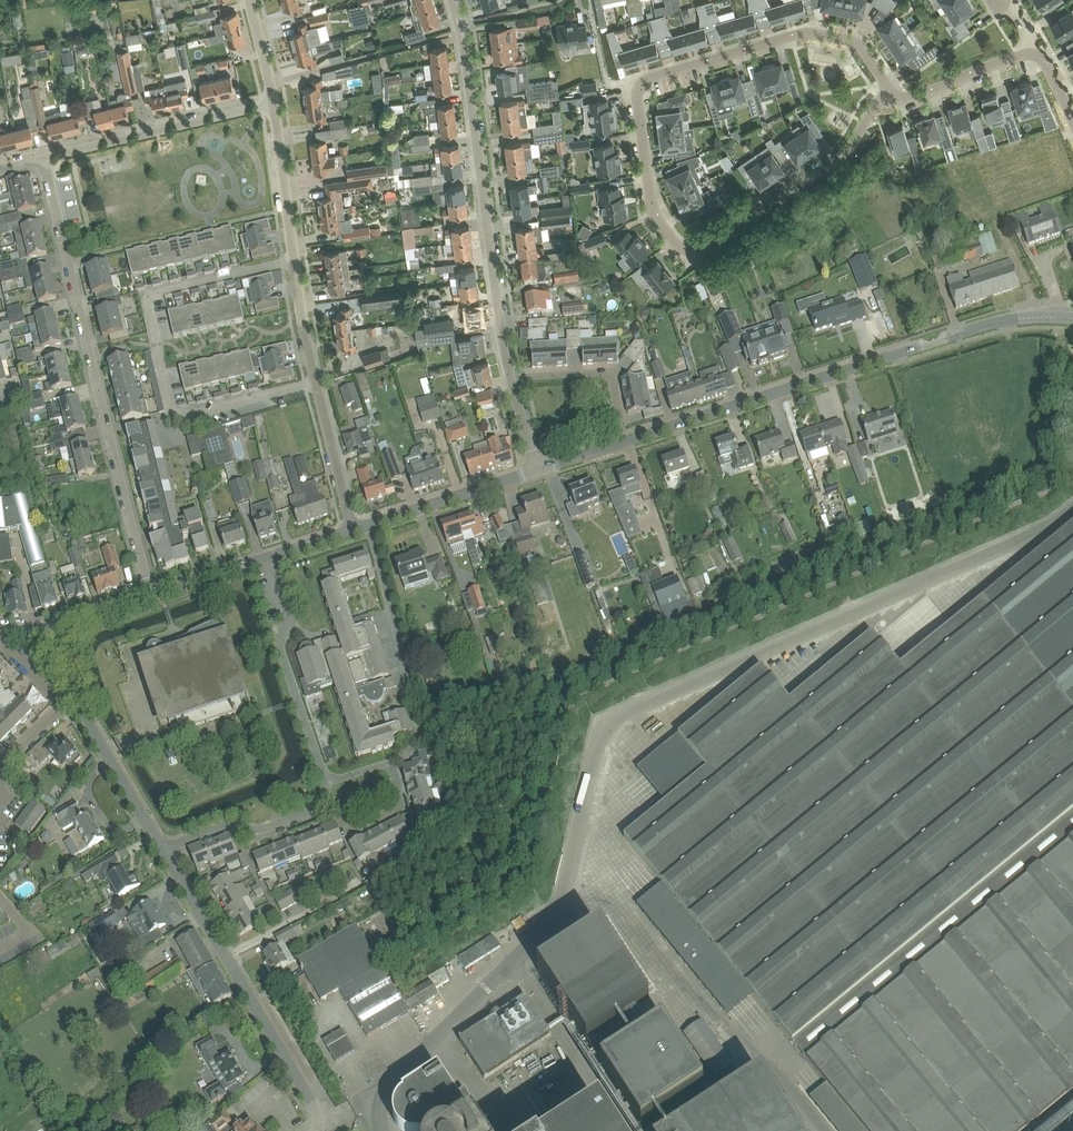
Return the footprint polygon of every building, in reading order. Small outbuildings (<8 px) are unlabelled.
[(299,0),(282,0),(284,10),(293,7),(295,13),(304,11),(302,5),(300,5),(299,0)] [(410,5),(412,13),(435,6),(434,0),(411,0),(412,2),(410,5)] [(601,27),(607,26),(604,7),(616,5),(615,0),(595,0),(601,27)] [(627,2),(630,15),(631,15),(633,23),(638,22),(634,0),(627,0),(627,2)] [(638,22),(645,20),(644,13),(641,0),(634,0),(638,22)] [(673,6),(674,11),(681,9),(680,4),(681,4),(680,0),(672,0),(674,6),(673,6)] [(713,29),(720,27),(724,37),(723,38),(729,37),(738,32),(740,32),(736,16),(722,20),(717,11),(713,0),(712,0),(705,2),(713,29)] [(736,16),(740,32),(743,31),(753,29),(759,28),(759,27),(758,27),(755,17),(762,14),(758,0),(749,0),(749,1),(750,12),(736,16)] [(762,14),(769,12),(772,23),(771,23),(772,24),(778,22),(787,18),(789,17),(784,1),(771,5),(768,0),(758,0),(762,14)] [(784,1),(789,17),(792,16),(802,15),(808,13),(808,12),(807,13),(804,2),(811,0),(789,0),(784,1)] [(823,6),(833,8),(833,10),(842,12),(844,0),(824,0),(823,6)] [(842,12),(851,14),(851,12),(862,14),(864,3),(865,0),(844,0),(842,12)] [(879,7),(888,13),(896,0),(884,0),(879,7)] [(948,9),(962,0),(934,0),(938,7),(942,13),(948,9)] [(948,9),(955,20),(946,26),(955,40),(959,37),(960,39),(971,31),(962,16),(973,9),(970,3),(970,1),(969,0),(962,0),(948,9)] [(1040,4),(1042,3),(1045,9),(1054,3),(1059,0),(1038,0),(1040,4)] [(88,4),(90,14),(103,11),(101,1),(88,4)] [(701,26),(687,31),(691,46),(694,45),(704,44),(710,42),(710,41),(709,42),(706,31),(713,29),(705,2),(697,5),(700,16),(701,26)] [(363,4),(349,7),(354,27),(371,22),(366,3),(363,4)] [(324,5),(312,8),(314,15),(326,12),(324,5)] [(435,6),(412,13),(416,24),(419,24),(420,27),(440,21),(435,6)] [(689,8),(682,10),(684,17),(688,16),(690,12),(689,8)] [(1052,23),(1054,27),(1053,28),(1056,34),(1058,33),(1061,38),(1071,33),(1072,31),(1072,8),(1069,11),(1059,17),(1060,19),(1052,23)] [(216,17),(214,9),(196,14),(198,22),(216,17)] [(226,31),(241,27),(237,12),(231,14),(230,11),(221,13),(223,21),(214,23),(217,33),(226,31)] [(330,21),(328,12),(309,16),(311,25),(330,21)] [(656,17),(664,44),(671,41),(675,52),(674,52),(674,53),(680,51),(689,47),(691,46),(687,31),(673,35),(668,26),(664,14),(656,17)] [(537,16),(519,18),(520,29),(538,26),(537,16)] [(652,41),(638,45),(643,61),(645,60),(655,59),(661,57),(661,56),(660,56),(657,46),(664,44),(656,17),(648,19),(651,30),(652,41)] [(884,37),(889,44),(905,34),(911,29),(906,21),(903,21),(898,24),(894,17),(880,26),(886,36),(884,37)] [(168,23),(159,25),(161,32),(169,30),(168,23)] [(586,25),(578,26),(572,27),(572,23),(558,24),(559,35),(558,37),(558,39),(559,41),(560,42),(561,46),(562,46),(562,48),(563,50),(565,52),(567,52),(569,51),(570,50),(570,47),(570,45),(579,44),(580,46),(589,45),(586,25)] [(307,24),(298,26),(300,32),(290,34),(294,49),(322,42),(322,41),(318,26),(308,28),(307,24)] [(634,32),(632,25),(625,26),(627,34),(634,32)] [(491,29),(493,45),(518,42),(516,26),(491,29)] [(245,42),(241,27),(226,31),(231,49),(239,47),(239,44),(245,42)] [(417,30),(405,33),(407,41),(426,37),(424,28),(417,30)] [(625,68),(631,66),(640,61),(643,61),(638,45),(624,49),(619,40),(615,29),(607,31),(615,58),(622,56),(626,66),(625,67),(625,68)] [(127,34),(129,49),(143,47),(141,32),(127,34)] [(916,50),(905,34),(889,44),(894,52),(896,51),(902,60),(916,50)] [(212,36),(205,37),(206,44),(213,43),(212,36)] [(332,40),(334,48),(343,45),(342,38),(332,40)] [(375,38),(366,41),(369,49),(378,47),(375,38)] [(75,42),(74,42),(75,53),(77,58),(80,57),(78,53),(89,51),(88,43),(86,43),(86,40),(75,42)] [(322,42),(294,49),(298,63),(307,61),(308,67),(317,64),(316,58),(314,59),(312,54),(329,50),(328,49),(334,48),(332,40),(326,42),(326,40),(322,41),(322,42)] [(192,41),(186,42),(192,66),(197,65),(192,41)] [(185,42),(176,44),(180,60),(189,58),(185,42)] [(519,53),(518,42),(493,45),(495,60),(508,59),(509,63),(523,61),(522,53),(519,53)] [(63,51),(62,51),(64,64),(75,62),(72,49),(71,49),(71,45),(62,47),(63,51)] [(919,55),(924,63),(939,53),(934,45),(919,55)] [(118,52),(126,92),(137,90),(133,71),(129,50),(128,50),(127,46),(122,46),(122,51),(118,52)] [(433,55),(434,63),(448,61),(446,46),(424,49),(425,56),(433,55)] [(164,49),(158,51),(160,58),(166,56),(164,49)] [(220,60),(221,67),(229,66),(227,58),(220,60)] [(36,60),(29,61),(30,69),(38,68),(36,60)] [(142,61),(133,63),(134,70),(143,68),(142,61)] [(426,78),(436,77),(450,75),(448,61),(434,63),(424,64),(426,78)] [(205,63),(197,65),(199,73),(207,71),(207,72),(214,71),(214,69),(212,62),(211,62),(206,64),(205,64),(205,63)] [(768,64),(775,87),(787,84),(781,63),(775,65),(773,65),(771,64),(768,65),(768,64)] [(351,64),(323,72),(324,79),(353,74),(351,64)] [(506,66),(507,72),(497,74),(499,90),(520,87),(519,81),(518,71),(517,64),(506,66)] [(762,69),(756,71),(758,77),(762,90),(760,91),(762,100),(777,95),(775,87),(768,64),(767,64),(768,65),(765,66),(764,67),(762,69)] [(192,66),(190,66),(192,77),(199,75),(199,73),(197,65),(192,66)] [(38,69),(30,70),(32,77),(39,76),(38,69)] [(133,71),(137,90),(145,88),(141,70),(133,71)] [(380,72),(371,74),(374,92),(383,91),(380,72)] [(155,75),(156,81),(164,80),(163,73),(155,75)] [(402,81),(400,73),(384,75),(385,84),(402,81)] [(452,90),(450,75),(436,77),(436,84),(429,85),(430,93),(452,90)] [(216,79),(220,97),(235,93),(231,76),(216,79)] [(726,77),(725,77),(732,100),(745,96),(739,76),(733,78),(730,77),(728,77),(726,77)] [(719,104),(717,104),(719,112),(734,107),(732,100),(725,77),(725,78),(723,78),(722,79),(721,80),(720,82),(713,84),(719,104)] [(186,79),(165,84),(165,85),(167,93),(170,108),(185,104),(183,96),(189,95),(187,86),(186,79)] [(205,100),(220,97),(216,79),(201,82),(205,100)] [(306,102),(322,100),(331,99),(329,90),(321,91),(320,86),(322,86),(321,79),(312,80),(313,86),(304,87),(306,102)] [(526,84),(527,93),(554,89),(553,80),(526,84)] [(793,95),(799,94),(800,93),(796,80),(789,82),(793,95)] [(584,93),(597,92),(596,82),(583,84),(584,93)] [(1034,114),(1051,109),(1045,93),(1036,96),(1032,82),(1021,83),(1021,86),(1013,89),(1020,110),(1031,106),(1034,114)] [(38,85),(32,86),(33,95),(37,116),(38,116),(39,116),(41,123),(39,124),(41,131),(49,129),(51,137),(67,133),(63,117),(62,111),(54,113),(55,116),(49,117),(48,114),(46,115),(40,85),(38,85)] [(151,94),(145,95),(146,97),(147,104),(153,103),(155,111),(170,108),(167,93),(165,85),(150,88),(151,94)] [(558,88),(554,89),(527,93),(528,102),(548,99),(547,98),(559,97),(558,88)] [(760,91),(753,93),(757,106),(759,113),(765,111),(763,104),(762,100),(760,91)] [(110,105),(114,122),(130,118),(128,110),(135,108),(133,101),(132,97),(126,98),(126,95),(125,93),(122,92),(120,93),(118,94),(118,97),(119,100),(109,102),(110,105)] [(427,92),(416,94),(417,101),(428,99),(427,92)] [(658,131),(684,128),(683,119),(689,119),(690,117),(690,113),(689,111),(687,109),(685,109),(684,103),(689,101),(687,92),(669,97),(673,111),(659,113),(660,124),(658,124),(658,130),(658,131)] [(753,93),(747,95),(751,108),(752,115),(759,113),(757,106),(753,93)] [(988,117),(989,120),(1000,116),(1003,125),(1007,123),(1009,129),(1018,127),(1012,108),(1004,111),(1001,102),(1000,102),(997,94),(993,95),(992,93),(986,95),(987,97),(982,99),(985,107),(984,107),(987,117),(988,117)] [(29,125),(15,128),(19,144),(34,140),(33,133),(39,132),(37,124),(35,117),(37,116),(33,95),(23,98),(27,119),(29,125)] [(88,113),(87,113),(89,120),(97,118),(99,126),(114,122),(110,105),(102,107),(100,97),(86,100),(88,113)] [(348,99),(337,100),(338,107),(348,106),(348,99)] [(501,103),(503,117),(519,115),(518,108),(525,107),(524,99),(501,103)] [(585,121),(584,122),(585,131),(593,130),(593,131),(616,128),(613,106),(608,107),(607,99),(590,102),(591,109),(584,110),(585,121)] [(324,115),(322,100),(306,102),(308,118),(317,116),(318,122),(327,121),(326,115),(324,115)] [(389,104),(384,105),(385,112),(403,110),(402,102),(389,104)] [(437,105),(425,107),(426,113),(428,113),(429,121),(431,121),(455,117),(454,103),(443,104),(437,105)] [(717,104),(710,106),(714,119),(716,124),(722,122),(721,117),(719,112),(717,104)] [(977,137),(985,134),(979,115),(971,118),(967,104),(949,109),(956,130),(969,126),(970,131),(974,129),(977,137)] [(63,117),(67,133),(82,129),(80,122),(89,120),(87,113),(78,115),(76,106),(62,110),(62,111),(63,117)] [(534,126),(534,134),(564,130),(562,109),(553,111),(554,123),(536,125),(535,113),(519,115),(503,117),(505,131),(528,128),(528,127),(534,126)] [(804,131),(797,135),(811,155),(813,153),(814,151),(815,149),(820,145),(816,139),(809,129),(816,124),(809,112),(808,112),(801,117),(805,123),(801,126),(804,131)] [(935,114),(918,120),(919,125),(918,126),(919,127),(920,127),(925,141),(933,138),(934,143),(939,141),(940,145),(943,144),(949,162),(958,159),(947,125),(939,127),(935,114)] [(1054,115),(1047,118),(1050,127),(1057,125),(1054,115)] [(455,117),(431,121),(432,128),(434,128),(435,135),(446,133),(457,132),(455,117)] [(330,120),(331,128),(349,126),(347,118),(330,120)] [(920,149),(915,135),(908,137),(903,123),(902,123),(903,125),(887,129),(894,149),(903,147),(905,153),(911,151),(912,153),(913,152),(912,151),(920,149)] [(378,124),(369,126),(371,133),(380,131),(378,124)] [(2,140),(4,148),(19,144),(15,128),(7,130),(3,127),(1,128),(0,125),(0,140),(2,140)] [(351,134),(349,126),(331,128),(332,136),(351,134)] [(685,136),(684,128),(658,131),(659,131),(659,138),(662,137),(663,148),(676,147),(677,157),(696,151),(691,135),(685,136)] [(565,133),(564,130),(534,134),(535,143),(557,140),(559,152),(567,151),(566,141),(565,133)] [(997,145),(993,131),(985,134),(990,148),(997,145)] [(573,132),(565,133),(566,141),(572,140),(574,140),(573,132)] [(411,137),(412,144),(430,142),(429,133),(415,135),(415,137),(411,137)] [(797,135),(786,143),(798,160),(803,157),(806,157),(808,156),(810,155),(811,155),(797,135)] [(311,142),(313,158),(328,155),(326,137),(317,138),(318,141),(311,142)] [(767,146),(756,154),(772,178),(783,170),(772,153),(774,152),(779,149),(775,143),(776,143),(772,137),(766,141),(769,145),(767,146)] [(574,140),(572,140),(573,150),(591,148),(590,138),(574,140)] [(776,143),(775,143),(779,149),(785,145),(781,139),(776,143)] [(431,149),(430,142),(412,144),(413,151),(431,149)] [(506,144),(508,159),(532,156),(530,142),(523,143),(523,142),(506,144)] [(613,143),(602,144),(595,145),(599,173),(614,171),(614,173),(622,172),(621,163),(620,164),(618,151),(614,152),(613,143)] [(444,154),(445,161),(461,158),(459,144),(443,146),(443,147),(435,148),(436,155),(444,154)] [(340,146),(341,154),(349,153),(348,145),(340,146)] [(390,156),(389,148),(380,150),(381,158),(390,156)] [(337,154),(328,155),(313,158),(315,173),(322,172),(322,175),(331,174),(330,169),(339,168),(337,154)] [(756,154),(740,165),(746,174),(751,170),(761,185),(772,178),(756,154)] [(399,156),(393,157),(394,167),(403,165),(402,159),(399,156)] [(534,170),(532,156),(508,159),(510,173),(526,171),(534,170)] [(673,193),(673,194),(696,184),(702,181),(695,165),(700,164),(697,156),(678,161),(682,170),(669,176),(673,187),(671,187),(674,193),(673,193)] [(463,173),(461,158),(445,161),(431,162),(433,174),(438,173),(439,176),(446,175),(463,173)] [(347,169),(349,179),(372,176),(394,173),(393,162),(347,169)] [(558,164),(541,167),(542,175),(559,173),(558,166),(558,164)] [(403,166),(404,175),(414,174),(413,165),(403,166)] [(412,177),(395,178),(396,187),(413,185),(433,183),(432,174),(412,176),(412,177)] [(10,200),(32,195),(31,188),(33,188),(31,181),(29,181),(21,183),(19,175),(7,178),(11,194),(0,197),(0,202),(10,200)] [(547,175),(539,176),(541,191),(549,190),(547,175)] [(319,198),(321,213),(337,211),(344,209),(342,191),(374,187),(372,176),(349,179),(341,180),(330,182),(331,190),(327,190),(328,196),(319,198)] [(590,181),(571,184),(572,193),(591,191),(590,181)] [(433,183),(413,185),(413,189),(414,194),(433,192),(434,192),(433,183)] [(512,186),(514,201),(530,199),(529,191),(537,191),(536,184),(528,185),(528,184),(512,186)] [(700,193),(696,184),(673,194),(674,194),(677,199),(679,199),(683,209),(703,200),(704,202),(706,201),(710,209),(727,201),(724,193),(712,198),(709,189),(700,193)] [(442,202),(450,201),(466,199),(464,185),(448,187),(440,188),(442,202)] [(605,218),(616,216),(627,215),(627,213),(627,211),(628,209),(627,208),(626,206),(624,196),(620,196),(619,187),(599,189),(601,204),(603,204),(605,218)] [(397,191),(385,193),(387,204),(398,203),(397,191)] [(543,218),(570,215),(573,214),(570,193),(563,194),(564,205),(541,208),(543,218)] [(32,195),(10,200),(12,206),(17,205),(19,212),(36,208),(32,195)] [(468,214),(466,199),(450,201),(451,208),(443,209),(444,216),(452,215),(452,216),(468,214)] [(531,206),(530,199),(514,201),(516,215),(532,213),(540,212),(539,205),(531,206)] [(1027,214),(1019,217),(1029,244),(1061,233),(1051,205),(1040,209),(1043,217),(1030,222),(1027,214)] [(346,220),(344,209),(337,211),(321,213),(323,228),(332,227),(333,232),(342,231),(341,221),(346,220)] [(571,224),(570,215),(543,218),(544,228),(571,224)] [(402,220),(403,227),(426,225),(425,218),(402,220)] [(243,244),(266,239),(264,232),(271,230),(268,220),(245,226),(247,235),(241,237),(243,244)] [(25,227),(14,230),(16,237),(18,246),(43,239),(39,224),(25,227)] [(434,224),(426,225),(403,227),(401,227),(402,233),(403,232),(405,247),(416,246),(415,233),(426,232),(435,231),(434,224)] [(0,227),(0,235),(9,233),(7,225),(0,227)] [(517,228),(519,243),(536,240),(535,233),(542,232),(541,225),(534,226),(517,228)] [(215,230),(214,231),(220,255),(220,254),(228,252),(228,253),(237,251),(231,226),(222,229),(222,230),(215,231),(215,230)] [(370,226),(343,230),(345,239),(371,235),(370,229),(370,226)] [(453,228),(445,229),(446,237),(454,236),(455,242),(472,240),(470,226),(453,228)] [(197,235),(196,235),(202,259),(203,259),(203,258),(210,257),(211,257),(220,255),(214,231),(204,233),(204,234),(197,235)] [(615,242),(625,255),(627,254),(634,263),(635,261),(637,262),(639,261),(640,259),(640,257),(650,250),(648,248),(648,246),(647,244),(646,243),(644,243),(638,235),(634,238),(629,231),(615,242)] [(585,240),(589,249),(608,241),(604,232),(585,240)] [(998,252),(992,232),(977,236),(954,243),(957,254),(945,258),(943,252),(932,255),(936,270),(947,266),(947,267),(998,252)] [(180,239),(179,239),(185,263),(186,263),(186,262),(193,261),(202,259),(196,235),(187,237),(187,238),(180,240),(180,239)] [(578,254),(576,238),(565,239),(566,255),(578,254)] [(18,246),(21,259),(21,260),(27,259),(29,258),(29,259),(47,254),(43,239),(18,246)] [(163,243),(162,243),(168,268),(169,267),(168,267),(176,265),(176,266),(185,263),(179,239),(170,241),(170,242),(163,244),(163,243)] [(267,246),(266,239),(243,244),(245,252),(251,251),(253,260),(276,254),(274,244),(267,246)] [(473,254),(472,240),(455,242),(456,249),(448,250),(449,257),(457,256),(473,254)] [(536,248),(536,240),(519,243),(521,257),(537,255),(545,254),(544,247),(536,248)] [(585,240),(579,242),(581,252),(583,251),(589,249),(585,240)] [(168,268),(162,243),(152,245),(153,246),(146,248),(145,247),(144,247),(150,272),(151,271),(158,269),(159,270),(168,268)] [(141,274),(150,272),(144,247),(135,250),(128,252),(128,251),(127,251),(132,276),(133,276),(133,275),(141,273),(141,274)] [(340,250),(326,252),(327,262),(348,259),(347,250),(340,251),(340,250)] [(565,250),(548,253),(549,259),(566,256),(565,250)] [(90,281),(110,276),(106,256),(92,260),(93,266),(87,268),(90,281)] [(867,257),(851,263),(862,291),(878,285),(867,257)] [(419,258),(406,259),(408,268),(420,266),(419,258)] [(0,264),(0,273),(15,269),(28,266),(27,259),(21,260),(21,259),(12,261),(0,264)] [(348,259),(327,262),(329,272),(349,269),(348,259)] [(359,260),(360,274),(368,273),(367,260),(359,260)] [(950,288),(953,297),(956,308),(1021,287),(1014,267),(1012,260),(970,273),(972,281),(964,283),(961,274),(947,278),(950,288)] [(674,282),(668,274),(658,261),(649,268),(645,262),(632,273),(640,283),(646,283),(650,280),(660,293),(674,282)] [(436,265),(437,271),(451,270),(458,268),(458,262),(436,265)] [(0,273),(2,283),(18,280),(25,278),(24,274),(29,272),(28,266),(15,269),(0,273)] [(458,268),(451,270),(452,277),(459,276),(460,283),(477,281),(475,266),(458,268)] [(543,266),(534,267),(523,269),(525,285),(546,282),(543,266)] [(29,272),(24,274),(25,278),(28,289),(36,287),(53,283),(50,267),(39,270),(32,271),(29,272)] [(349,269),(329,272),(330,281),(351,278),(349,269)] [(554,286),(554,289),(556,288),(557,289),(583,286),(583,283),(579,283),(578,273),(555,276),(556,286),(554,286)] [(275,284),(272,274),(249,280),(251,289),(245,291),(247,298),(269,293),(268,286),(275,284)] [(110,276),(90,281),(93,294),(109,290),(111,296),(115,295),(110,276)] [(351,278),(330,281),(331,291),(332,291),(332,296),(346,295),(345,289),(345,288),(352,288),(352,286),(351,278)] [(361,279),(362,286),(370,286),(369,278),(361,279)] [(479,295),(477,281),(460,283),(461,290),(453,291),(454,298),(462,297),(468,297),(479,295)] [(694,282),(693,282),(697,291),(700,299),(702,298),(703,298),(708,296),(702,281),(696,284),(695,284),(694,282)] [(57,298),(53,283),(36,287),(39,302),(57,298)] [(390,306),(388,292),(362,296),(364,309),(390,306)] [(271,300),(269,293),(247,298),(248,306),(255,305),(257,314),(280,308),(278,298),(271,300)] [(549,294),(538,296),(526,297),(529,314),(554,310),(552,301),(550,301),(549,294)] [(230,297),(221,299),(227,324),(236,322),(236,321),(243,319),(243,320),(244,320),(238,295),(237,295),(237,296),(230,298),(230,297)] [(99,301),(101,310),(97,311),(100,324),(125,318),(120,296),(99,301)] [(441,297),(429,299),(430,306),(442,304),(441,297)] [(865,316),(862,306),(861,302),(846,307),(843,298),(810,309),(817,330),(834,325),(834,327),(865,316)] [(213,301),(204,303),(209,328),(219,326),(219,325),(226,323),(226,324),(227,324),(221,299),(220,299),(220,300),(213,302),(213,301)] [(195,305),(186,308),(192,332),(202,330),(201,329),(208,327),(209,328),(204,303),(203,304),(195,306),(195,305)] [(564,316),(565,316),(565,318),(582,316),(582,314),(585,314),(585,313),(589,312),(589,308),(584,308),(584,304),(563,306),(564,316)] [(7,308),(9,316),(24,313),(22,305),(7,308)] [(771,309),(777,326),(789,321),(784,305),(771,309)] [(470,324),(473,324),(482,323),(480,306),(468,308),(460,309),(461,316),(468,315),(470,324)] [(335,316),(337,331),(352,329),(350,314),(352,314),(351,307),(342,309),(343,315),(335,316)] [(178,309),(169,312),(174,336),(184,334),(184,333),(191,331),(191,332),(192,332),(186,308),(185,308),(186,309),(178,310),(178,309)] [(422,308),(415,309),(416,316),(423,315),(422,308)] [(37,324),(39,332),(57,328),(53,311),(27,318),(29,326),(37,324)] [(719,319),(729,342),(743,335),(733,312),(719,319)] [(26,322),(24,313),(9,316),(11,326),(26,322)] [(413,314),(404,315),(404,322),(413,322),(413,314)] [(125,318),(100,324),(103,337),(110,336),(111,342),(130,338),(125,318)] [(368,320),(370,335),(382,333),(381,326),(375,327),(374,319),(368,320)] [(453,320),(425,324),(425,327),(426,335),(429,335),(433,334),(433,335),(455,332),(454,324),(453,320)] [(61,344),(57,328),(39,332),(41,340),(33,343),(35,350),(61,344)] [(354,344),(352,329),(337,331),(339,346),(347,345),(348,351),(357,350),(356,343),(354,344)] [(780,330),(762,335),(770,359),(774,358),(775,360),(784,356),(783,354),(787,353),(784,344),(787,343),(787,344),(788,344),(785,334),(784,334),(784,335),(782,335),(780,330)] [(636,332),(634,336),(635,340),(642,338),(640,331),(636,332)] [(426,335),(416,337),(419,345),(430,344),(452,341),(456,340),(455,332),(433,335),(433,334),(429,335),(426,335)] [(484,335),(460,338),(462,353),(464,353),(465,362),(474,360),(473,352),(486,350),(484,335)] [(771,361),(770,359),(762,335),(744,341),(746,347),(743,348),(743,347),(742,348),(746,358),(746,357),(748,356),(751,365),(758,363),(759,365),(771,361)] [(600,339),(601,362),(606,362),(606,363),(618,362),(618,347),(619,347),(618,338),(600,339)] [(584,364),(596,364),(596,362),(601,362),(600,339),(581,340),(582,349),(583,349),(584,364)] [(549,342),(550,365),(556,365),(556,366),(568,365),(567,350),(568,350),(568,341),(549,342)] [(635,341),(630,348),(640,356),(646,349),(644,341),(635,341)] [(533,367),(545,367),(545,365),(550,365),(549,342),(530,343),(531,352),(532,352),(533,367)] [(289,354),(286,344),(263,349),(266,358),(259,360),(261,368),(284,362),(282,355),(289,354)] [(722,349),(721,349),(732,373),(735,371),(741,368),(731,345),(722,349)] [(695,369),(691,357),(692,357),(690,350),(689,351),(688,346),(682,348),(690,371),(695,369)] [(16,351),(18,360),(33,356),(31,348),(16,351)] [(241,352),(232,354),(238,378),(247,376),(247,375),(254,374),(255,374),(250,350),(249,350),(249,351),(241,353),(241,352)] [(363,356),(367,366),(384,361),(380,350),(363,356)] [(238,378),(232,354),(231,354),(231,355),(224,357),(223,356),(214,358),(220,383),(230,380),(229,380),(236,378),(237,379),(238,378)] [(120,409),(123,421),(149,415),(135,355),(109,361),(112,373),(111,373),(111,374),(119,372),(121,377),(112,379),(112,380),(113,380),(119,402),(118,403),(118,404),(127,402),(128,407),(119,409),(119,410),(120,409)] [(657,379),(666,377),(661,361),(659,362),(657,355),(650,357),(657,379)] [(35,363),(33,356),(18,360),(20,367),(35,363)] [(47,359),(39,361),(41,370),(48,368),(50,375),(68,371),(64,356),(47,360),(47,359)] [(220,383),(214,358),(213,358),(214,359),(206,361),(206,360),(197,362),(203,387),(212,385),(212,384),(219,382),(219,383),(220,383)] [(203,387),(197,362),(196,362),(196,363),(189,365),(189,364),(179,366),(185,391),(195,389),(195,388),(202,386),(202,387),(203,387)] [(284,362),(261,368),(263,375),(269,374),(272,383),(295,378),(292,367),(285,369),(284,362)] [(479,382),(482,381),(493,378),(488,362),(475,365),(475,366),(465,369),(466,375),(468,382),(470,383),(479,382)] [(436,369),(429,371),(431,378),(434,377),(437,372),(436,369)] [(51,383),(45,385),(46,392),(47,393),(55,391),(54,390),(71,386),(68,371),(50,375),(51,383)] [(626,391),(627,396),(649,392),(646,373),(636,375),(637,377),(622,380),(624,391),(626,391)] [(694,385),(700,402),(727,393),(721,376),(694,385)] [(426,395),(431,393),(426,379),(421,380),(426,395)] [(27,404),(28,404),(44,400),(42,392),(32,394),(30,380),(23,381),(25,396),(27,404)] [(354,384),(352,385),(341,389),(347,406),(353,404),(356,411),(362,409),(354,384)] [(468,385),(453,389),(456,397),(470,392),(468,385)] [(694,385),(667,393),(672,411),(700,402),(694,385)] [(480,403),(495,399),(491,387),(477,391),(480,403)] [(626,402),(629,414),(653,408),(649,392),(627,396),(628,401),(626,402)] [(417,400),(420,408),(419,408),(424,423),(442,418),(434,394),(417,400)] [(55,403),(51,404),(55,420),(65,417),(82,413),(79,398),(62,402),(62,401),(54,402),(55,403)] [(46,407),(44,400),(28,404),(30,411),(46,407)] [(279,402),(281,409),(288,407),(286,400),(279,402)] [(662,406),(653,408),(655,417),(664,414),(662,406)] [(862,419),(866,430),(869,441),(899,432),(893,412),(877,417),(876,415),(862,419)] [(56,434),(52,435),(54,443),(70,439),(69,433),(69,432),(86,428),(82,413),(65,417),(67,425),(60,426),(54,428),(56,434)] [(367,419),(356,422),(359,430),(368,428),(372,427),(370,418),(367,419)] [(450,443),(469,437),(465,424),(461,425),(459,419),(446,423),(448,429),(445,430),(450,443)] [(826,447),(830,456),(827,447),(833,445),(837,455),(846,452),(845,448),(848,447),(846,441),(846,440),(840,421),(820,427),(826,447)] [(155,423),(127,430),(129,440),(130,439),(132,439),(136,453),(133,454),(133,453),(132,454),(137,472),(138,472),(140,471),(144,486),(141,487),(141,486),(140,487),(145,505),(146,505),(148,504),(152,519),(149,519),(148,519),(151,529),(154,539),(151,540),(154,550),(154,549),(155,549),(160,563),(165,562),(167,568),(176,565),(175,562),(180,560),(180,562),(190,559),(186,549),(181,534),(183,534),(184,537),(190,535),(189,532),(190,531),(193,541),(197,552),(209,548),(206,537),(202,525),(204,524),(200,513),(192,516),(191,512),(184,514),(186,520),(178,522),(155,424),(155,423)] [(810,463),(830,456),(826,447),(820,427),(801,434),(810,463)] [(361,456),(370,454),(367,444),(372,442),(368,428),(359,430),(345,434),(350,453),(359,451),(361,456)] [(755,439),(759,450),(762,460),(781,453),(784,461),(798,456),(793,443),(784,446),(779,431),(755,439)] [(207,454),(212,470),(225,466),(219,446),(218,446),(214,432),(202,436),(207,454)] [(423,432),(415,434),(418,443),(421,442),(422,442),(424,440),(425,437),(423,432)] [(187,437),(192,457),(207,454),(200,434),(187,437)] [(754,464),(752,459),(749,449),(738,452),(734,437),(717,442),(722,459),(730,457),(735,470),(754,464)] [(70,439),(54,443),(55,451),(72,447),(74,452),(69,454),(71,462),(92,456),(89,441),(72,445),(70,439)] [(492,453),(497,467),(513,462),(509,447),(508,448),(505,439),(500,440),(499,439),(493,441),(494,443),(489,445),(492,453)] [(497,468),(497,467),(492,453),(489,445),(494,443),(493,441),(489,443),(488,442),(474,446),(476,453),(464,456),(471,476),(497,468)] [(386,442),(378,445),(382,456),(388,454),(390,453),(389,451),(387,445),(386,442)] [(865,442),(858,445),(862,458),(869,456),(865,442)] [(265,467),(268,478),(271,492),(280,490),(274,463),(275,462),(273,455),(269,456),(267,443),(260,445),(265,467)] [(857,446),(847,450),(860,486),(870,482),(869,478),(873,477),(870,469),(866,470),(864,464),(871,461),(870,458),(863,461),(857,446)] [(663,460),(667,470),(669,477),(682,472),(684,479),(692,477),(690,469),(688,470),(683,453),(663,460)] [(45,466),(42,456),(34,458),(37,468),(45,466)] [(92,456),(71,462),(72,470),(77,468),(79,476),(96,472),(92,456)] [(303,456),(294,459),(299,477),(308,474),(303,456)] [(393,485),(404,481),(394,456),(384,460),(393,485)] [(426,478),(429,486),(444,481),(439,464),(438,464),(435,456),(424,459),(430,476),(426,478)] [(299,524),(313,520),(307,502),(306,503),(300,486),(292,459),(293,458),(292,458),(284,460),(295,495),(290,497),(294,507),(293,507),(299,524)] [(307,502),(313,520),(328,514),(321,496),(315,481),(301,485),(293,458),(292,459),(300,486),(306,503),(307,502)] [(414,490),(429,486),(426,478),(430,476),(424,459),(423,459),(424,460),(406,466),(414,490)] [(258,481),(268,478),(265,467),(255,469),(258,481)] [(368,467),(358,470),(367,501),(387,495),(395,493),(393,484),(384,487),(383,485),(382,482),(377,484),(373,473),(370,474),(368,467)] [(610,493),(609,493),(628,538),(643,534),(642,533),(636,514),(629,516),(622,496),(634,492),(635,494),(642,492),(640,484),(639,479),(635,469),(619,474),(623,488),(610,493)] [(709,502),(717,498),(713,489),(712,490),(704,472),(696,475),(709,502)] [(50,477),(51,483),(43,483),(44,487),(69,484),(68,475),(50,477)] [(237,504),(252,500),(245,479),(231,484),(237,504)] [(573,519),(581,515),(589,512),(588,508),(599,503),(598,500),(600,499),(592,481),(570,490),(573,498),(571,499),(573,504),(568,506),(573,519)] [(837,483),(828,487),(831,494),(839,491),(837,483)] [(713,489),(717,498),(721,496),(717,488),(713,489)] [(0,495),(0,532),(19,528),(31,567),(35,584),(33,584),(33,588),(30,589),(32,600),(35,610),(59,603),(56,593),(51,575),(47,563),(40,542),(38,534),(26,490),(25,490),(0,495)] [(550,521),(545,506),(541,496),(523,502),(526,511),(518,514),(523,530),(550,521)] [(212,500),(203,503),(209,523),(218,520),(212,500)] [(270,502),(251,508),(253,518),(259,538),(277,532),(274,523),(277,522),(270,502)] [(850,518),(848,513),(837,517),(838,522),(850,518)] [(465,542),(473,567),(482,564),(476,547),(478,546),(475,536),(485,533),(480,518),(474,520),(473,515),(458,520),(465,542)] [(499,515),(491,519),(498,532),(504,529),(506,528),(499,515)] [(451,522),(443,524),(446,535),(447,538),(449,544),(450,543),(451,547),(465,542),(458,520),(457,520),(456,518),(450,520),(451,522)] [(246,542),(242,532),(238,519),(228,522),(217,525),(220,534),(222,534),(226,549),(246,542)] [(796,541),(787,522),(780,525),(790,545),(796,541)] [(868,522),(855,527),(860,538),(867,535),(872,532),(868,522)] [(624,836),(663,884),(637,905),(700,980),(729,1015),(754,994),(827,1084),(813,1096),(840,1130),(1023,1130),(1072,1090),(1072,524),(983,598),(900,666),(872,631),(864,639),(788,701),(761,668),(707,712),(679,735),(707,768),(665,803),(624,836)] [(497,533),(500,543),(508,540),(504,529),(498,532),(497,533)] [(516,540),(515,540),(516,544),(520,554),(525,553),(531,551),(537,549),(532,535),(516,540)] [(0,539),(0,565),(13,564),(10,537),(0,539)] [(560,537),(557,541),(558,545),(563,546),(566,542),(564,538),(560,537)] [(724,542),(734,563),(744,558),(734,538),(724,542)] [(84,539),(76,541),(78,548),(86,546),(84,539)] [(113,546),(104,549),(110,570),(93,576),(98,594),(121,587),(115,569),(120,567),(113,546)] [(86,577),(77,547),(69,550),(74,565),(61,569),(66,583),(61,584),(63,591),(66,590),(69,600),(75,597),(76,599),(86,596),(81,579),(86,577)] [(403,580),(413,577),(434,570),(437,580),(447,577),(441,558),(425,563),(421,552),(412,555),(413,557),(397,563),(403,580)] [(575,556),(586,588),(595,584),(584,552),(575,556)] [(301,652),(298,653),(306,678),(301,680),(307,698),(323,693),(321,687),(336,683),(359,755),(395,744),(393,736),(411,731),(412,731),(408,718),(405,710),(399,712),(399,710),(384,715),(388,727),(372,732),(369,721),(371,721),(368,713),(366,714),(361,698),(364,697),(365,699),(367,701),(369,702),(371,703),(373,704),(375,704),(377,704),(379,703),(380,702),(382,701),(383,699),(385,697),(385,694),(386,692),(385,690),(387,690),(397,687),(394,677),(370,685),(369,681),(389,674),(373,623),(356,628),(342,583),(343,581),(368,573),(370,580),(376,578),(368,554),(333,565),(334,569),(323,573),(327,584),(323,585),(341,643),(338,644),(335,637),(323,641),(322,641),(323,643),(317,645),(317,647),(315,648),(314,648),(314,647),(312,645),(310,643),(308,643),(305,643),(303,644),(301,646),(300,648),(301,651),(301,652)] [(631,555),(624,558),(627,566),(635,563),(631,555)] [(690,560),(683,563),(685,569),(693,566),(690,560)] [(635,563),(627,566),(631,576),(639,573),(635,563)] [(664,583),(659,568),(646,573),(652,588),(646,590),(657,618),(689,606),(678,577),(664,583)] [(6,596),(9,616),(27,614),(24,593),(22,580),(12,581),(14,595),(6,596)] [(474,609),(475,612),(486,609),(480,586),(468,590),(469,592),(462,595),(468,611),(474,609)] [(177,721),(180,731),(244,710),(241,699),(247,697),(248,698),(249,697),(228,631),(224,633),(223,629),(221,625),(218,624),(216,623),(213,623),(209,625),(190,634),(189,635),(188,637),(164,646),(161,643),(159,642),(155,642),(152,643),(149,645),(148,648),(148,649),(149,655),(174,721),(177,721)] [(495,643),(488,646),(491,654),(498,651),(495,643)] [(507,674),(493,679),(499,693),(512,688),(507,674)] [(10,732),(12,734),(17,730),(15,728),(21,721),(23,723),(27,719),(25,717),(32,710),(19,698),(17,700),(8,691),(5,693),(0,683),(0,743),(10,732)] [(428,700),(432,715),(445,710),(443,703),(442,704),(440,695),(432,697),(433,699),(428,700)] [(639,728),(617,748),(632,765),(655,745),(639,728)] [(319,739),(328,759),(337,755),(328,735),(319,739)] [(71,767),(74,764),(82,757),(65,739),(63,742),(61,739),(52,747),(45,739),(30,754),(41,766),(51,756),(62,768),(68,762),(71,767)] [(403,767),(406,782),(426,777),(424,769),(428,768),(427,762),(422,763),(422,762),(420,758),(413,760),(414,764),(403,767)] [(406,782),(410,796),(432,790),(429,791),(426,777),(406,782)] [(445,799),(449,798),(445,782),(437,784),(439,794),(444,793),(445,799)] [(447,788),(449,798),(456,796),(454,786),(447,788)] [(413,796),(416,809),(436,805),(432,790),(410,796),(413,796)] [(33,802),(16,825),(29,835),(36,826),(46,811),(42,808),(33,802)] [(76,802),(54,815),(63,830),(75,823),(78,829),(69,835),(80,853),(89,847),(89,848),(105,839),(95,823),(93,825),(88,815),(83,818),(78,811),(81,809),(76,802)] [(438,815),(436,805),(416,809),(420,824),(431,821),(432,826),(440,824),(439,819),(438,815)] [(449,812),(438,815),(439,819),(440,824),(451,821),(449,812)] [(387,824),(397,842),(410,835),(400,817),(387,824)] [(336,822),(322,827),(329,846),(343,840),(336,822)] [(374,831),(383,849),(397,842),(387,824),(374,831)] [(309,835),(317,854),(330,848),(323,830),(309,835)] [(376,853),(383,849),(374,831),(350,844),(359,860),(360,861),(366,858),(372,869),(373,868),(375,873),(384,868),(376,853)] [(217,840),(225,859),(239,853),(231,834),(217,840)] [(303,859),(317,854),(309,835),(296,840),(303,859)] [(281,843),(288,862),(302,857),(295,838),(281,843)] [(203,843),(211,864),(225,859),(217,840),(204,845),(203,843)] [(211,864),(203,843),(189,848),(198,872),(206,868),(205,863),(210,861),(211,864)] [(267,849),(275,867),(288,862),(281,843),(267,849)] [(397,852),(400,860),(401,860),(410,855),(406,848),(397,852)] [(261,873),(275,867),(267,849),(253,854),(261,873)] [(343,852),(346,860),(351,857),(348,850),(343,852)] [(249,867),(246,857),(244,853),(239,855),(244,869),(249,867)] [(108,858),(99,864),(91,868),(90,867),(80,872),(83,877),(86,883),(100,874),(104,881),(108,879),(115,890),(113,890),(117,896),(118,895),(119,897),(124,894),(134,888),(141,884),(135,875),(129,879),(118,862),(109,867),(105,861),(108,859),(108,858)] [(318,871),(327,867),(324,860),(315,863),(318,871)] [(359,860),(354,863),(358,870),(363,867),(360,861),(359,860)] [(13,881),(25,874),(19,865),(12,869),(13,871),(8,874),(9,876),(5,878),(5,879),(2,881),(5,888),(14,882),(13,881)] [(227,868),(220,871),(223,877),(228,874),(230,873),(227,868)] [(287,874),(290,881),(300,878),(297,870),(287,874)] [(59,876),(62,881),(69,877),(66,872),(59,876)] [(80,872),(72,877),(74,882),(83,877),(80,872)] [(210,885),(218,898),(237,886),(235,887),(228,874),(223,877),(220,879),(210,885)] [(206,885),(209,883),(213,881),(210,876),(203,880),(206,885)] [(374,878),(366,882),(372,893),(380,889),(378,885),(381,883),(378,876),(374,878)] [(72,879),(66,883),(71,889),(76,885),(72,879)] [(270,890),(275,887),(271,880),(266,883),(270,890)] [(257,897),(264,893),(259,884),(252,888),(257,897)] [(225,910),(245,899),(239,889),(237,886),(218,898),(220,896),(227,909),(225,910)] [(275,900),(282,911),(300,900),(294,889),(275,900)] [(225,910),(233,923),(250,913),(243,900),(245,899),(225,910)] [(36,902),(27,909),(30,914),(40,908),(36,902)] [(142,952),(157,943),(166,937),(166,936),(165,937),(159,928),(166,924),(160,914),(158,915),(150,902),(141,908),(126,916),(131,925),(138,920),(147,935),(136,942),(142,952)] [(337,904),(336,907),(337,910),(341,911),(343,910),(345,907),(343,904),(340,902),(337,904)] [(120,923),(113,911),(93,922),(101,935),(120,923)] [(275,912),(268,916),(271,920),(278,916),(275,912)] [(250,913),(233,923),(240,936),(257,926),(250,913)] [(279,943),(284,941),(285,944),(304,933),(299,923),(276,936),(279,943)] [(307,954),(298,959),(302,968),(301,968),(302,971),(304,970),(321,1000),(339,989),(367,1038),(410,1012),(383,963),(381,965),(376,956),(357,924),(338,936),(307,954)] [(196,930),(177,941),(204,988),(198,991),(202,998),(207,995),(214,1006),(233,995),(196,930)] [(602,1067),(643,1129),(705,1088),(602,932),(540,970),(604,1066),(602,1067)] [(493,935),(458,957),(466,969),(500,946),(493,935)] [(63,941),(57,945),(60,951),(67,947),(63,941)] [(273,972),(282,966),(288,963),(278,945),(264,953),(268,960),(266,961),(273,972)] [(169,964),(168,961),(141,978),(151,994),(188,972),(179,958),(169,964)] [(431,981),(403,997),(411,1011),(439,995),(436,989),(449,981),(442,969),(429,977),(431,981)] [(460,1040),(485,1078),(551,1035),(527,996),(460,1040)] [(702,1020),(683,1033),(716,1079),(735,1066),(702,1020)] [(343,1029),(324,1040),(334,1058),(336,1062),(356,1051),(353,1047),(343,1029)] [(212,1036),(203,1042),(196,1046),(197,1047),(196,1048),(199,1053),(201,1053),(201,1054),(202,1053),(220,1083),(206,1091),(212,1102),(218,1099),(219,1100),(221,1098),(221,1097),(227,1094),(225,1091),(238,1083),(237,1081),(245,1076),(230,1050),(221,1056),(215,1046),(217,1045),(212,1036)] [(538,1051),(554,1079),(570,1069),(553,1042),(538,1051)] [(394,1113),(394,1115),(394,1116),(394,1117),(394,1118),(395,1119),(395,1120),(395,1121),(396,1122),(396,1123),(397,1124),(397,1125),(398,1126),(399,1127),(399,1128),(400,1129),(401,1130),(402,1130),(491,1130),(470,1097),(465,1090),(456,1096),(445,1078),(439,1069),(403,1092),(404,1094),(403,1094),(402,1095),(401,1096),(401,1097),(400,1098),(399,1098),(398,1099),(398,1100),(397,1101),(396,1102),(396,1103),(396,1104),(395,1105),(395,1107),(394,1108),(394,1109),(394,1110),(394,1111),(394,1112),(394,1113)] [(679,1130),(798,1130),(762,1076),(679,1130)] [(600,1109),(567,1130),(563,1124),(552,1130),(615,1130),(600,1109)] [(205,1127),(209,1130),(261,1130),(259,1129),(258,1130),(251,1121),(244,1128),(242,1125),(238,1128),(223,1111),(215,1118),(209,1123),(205,1127)]
